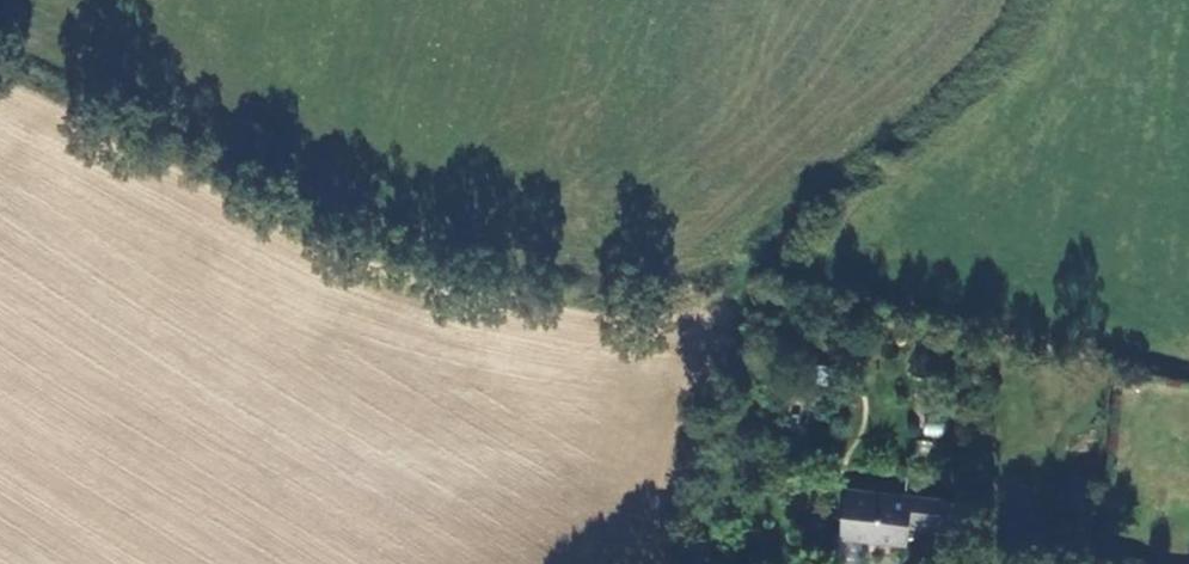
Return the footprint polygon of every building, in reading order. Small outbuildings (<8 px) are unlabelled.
[(832,534),(895,540),(896,520),(927,524),(928,498),(835,493),(832,534)]
